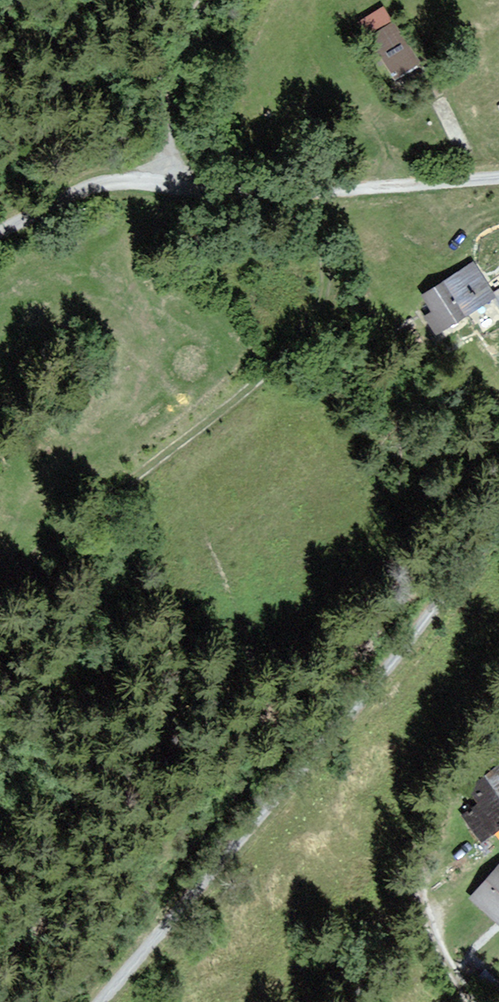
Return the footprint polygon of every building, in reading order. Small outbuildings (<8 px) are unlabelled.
[(379,4),(351,21),(387,79),(415,62),(379,4)] [(487,291),(465,258),(415,292),(425,306),(416,312),(428,330),(487,291)] [(495,763),(462,785),(474,802),(458,813),(473,834),(498,816),(498,769),(495,763)] [(496,857),(464,895),(494,920),(498,914),(498,859),(496,857)]
